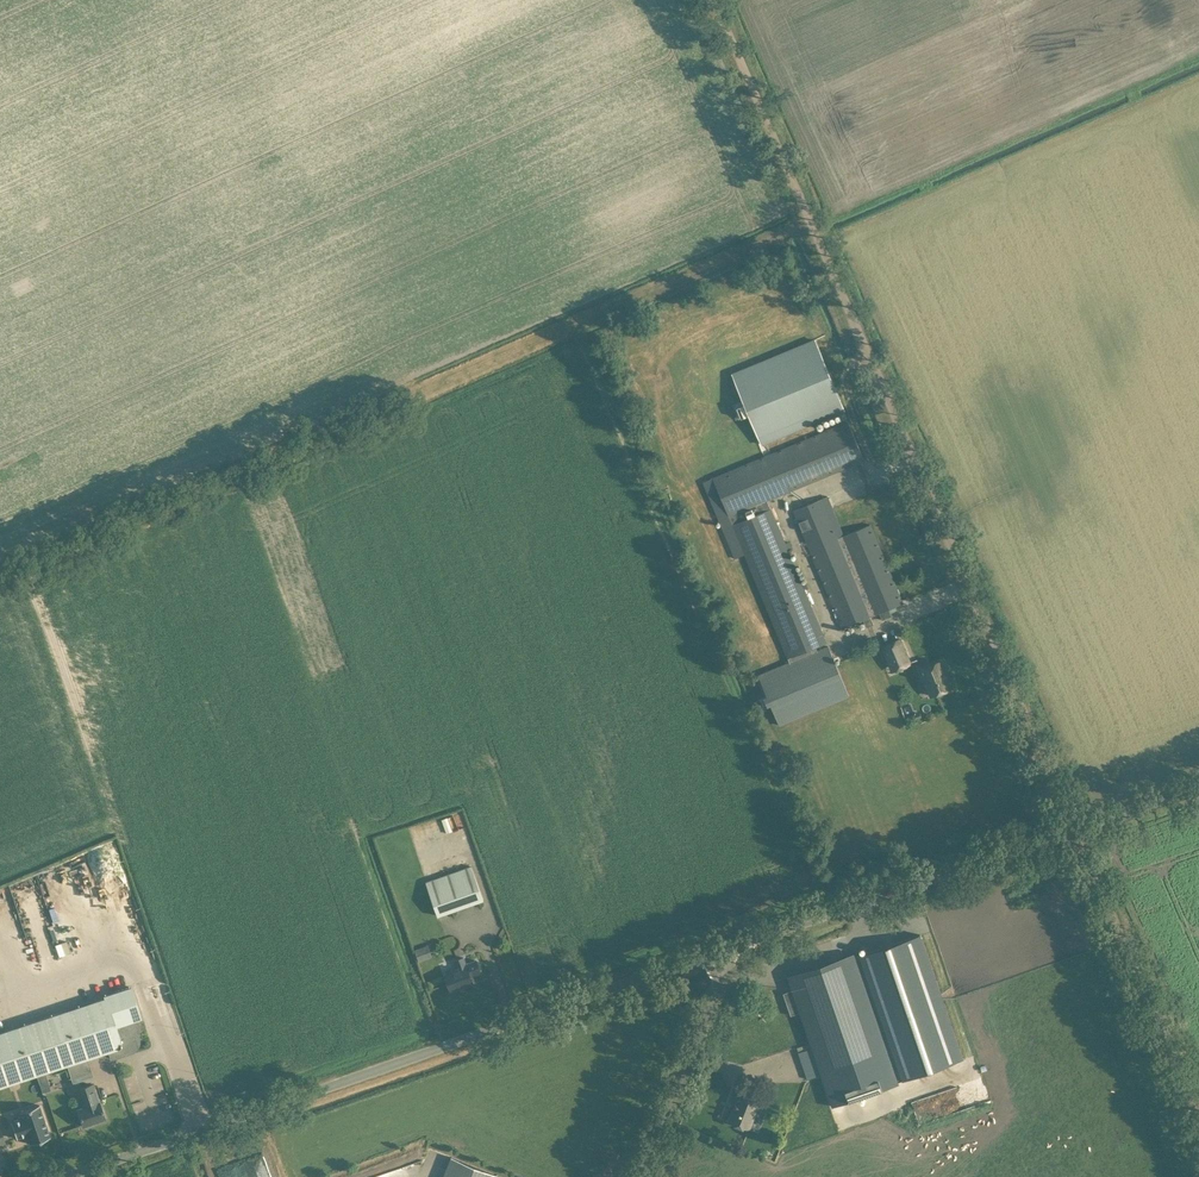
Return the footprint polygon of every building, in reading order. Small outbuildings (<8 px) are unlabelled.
[(734,373),(764,444),(844,411),(814,339),(734,373)] [(770,703),(779,724),(849,695),(825,636),(767,500),(864,459),(848,422),(703,482),(735,559),(745,554),(790,662),(759,675),(767,696),(758,700),(761,707),(770,703)] [(810,549),(843,628),(864,620),(867,627),(874,624),(871,617),(903,603),(870,524),(845,535),(828,496),(794,510),(810,549)] [(901,637),(880,645),(886,661),(896,657),(900,668),(912,663),(901,637)] [(927,659),(917,663),(924,680),(927,687),(930,694),(931,695),(941,691),(942,693),(950,690),(949,688),(952,687),(948,677),(947,676),(945,671),(945,670),(941,661),(929,665),(927,659)] [(427,882),(439,915),(484,900),(472,866),(427,882)] [(792,989),(783,992),(791,1015),(800,1012),(812,1047),(799,1052),(802,1063),(816,1059),(821,1074),(832,1106),(899,1083),(898,1081),(903,1080),(963,1059),(921,934),(855,957),(789,979),(792,989)] [(415,948),(419,960),(433,956),(429,943),(415,948)] [(445,973),(451,990),(473,982),(471,976),(481,972),(477,960),(466,964),(464,957),(455,960),(458,969),(445,973)] [(0,1032),(0,1087),(67,1064),(72,1078),(90,1071),(86,1058),(108,1051),(111,1058),(132,1051),(134,1050),(137,1048),(138,1045),(138,1042),(138,1018),(140,1018),(129,986),(103,995),(104,997),(0,1032)] [(81,1108),(77,1109),(83,1125),(84,1125),(84,1126),(85,1127),(92,1125),(93,1124),(92,1122),(104,1118),(99,1101),(98,1102),(93,1087),(92,1083),(80,1087),(87,1106),(81,1108)] [(729,1121),(749,1128),(764,1091),(744,1083),(729,1121)] [(50,1137),(39,1105),(19,1111),(21,1118),(10,1121),(16,1138),(27,1135),(30,1144),(50,1137)] [(443,1176),(504,1176),(451,1156),(443,1176)]
